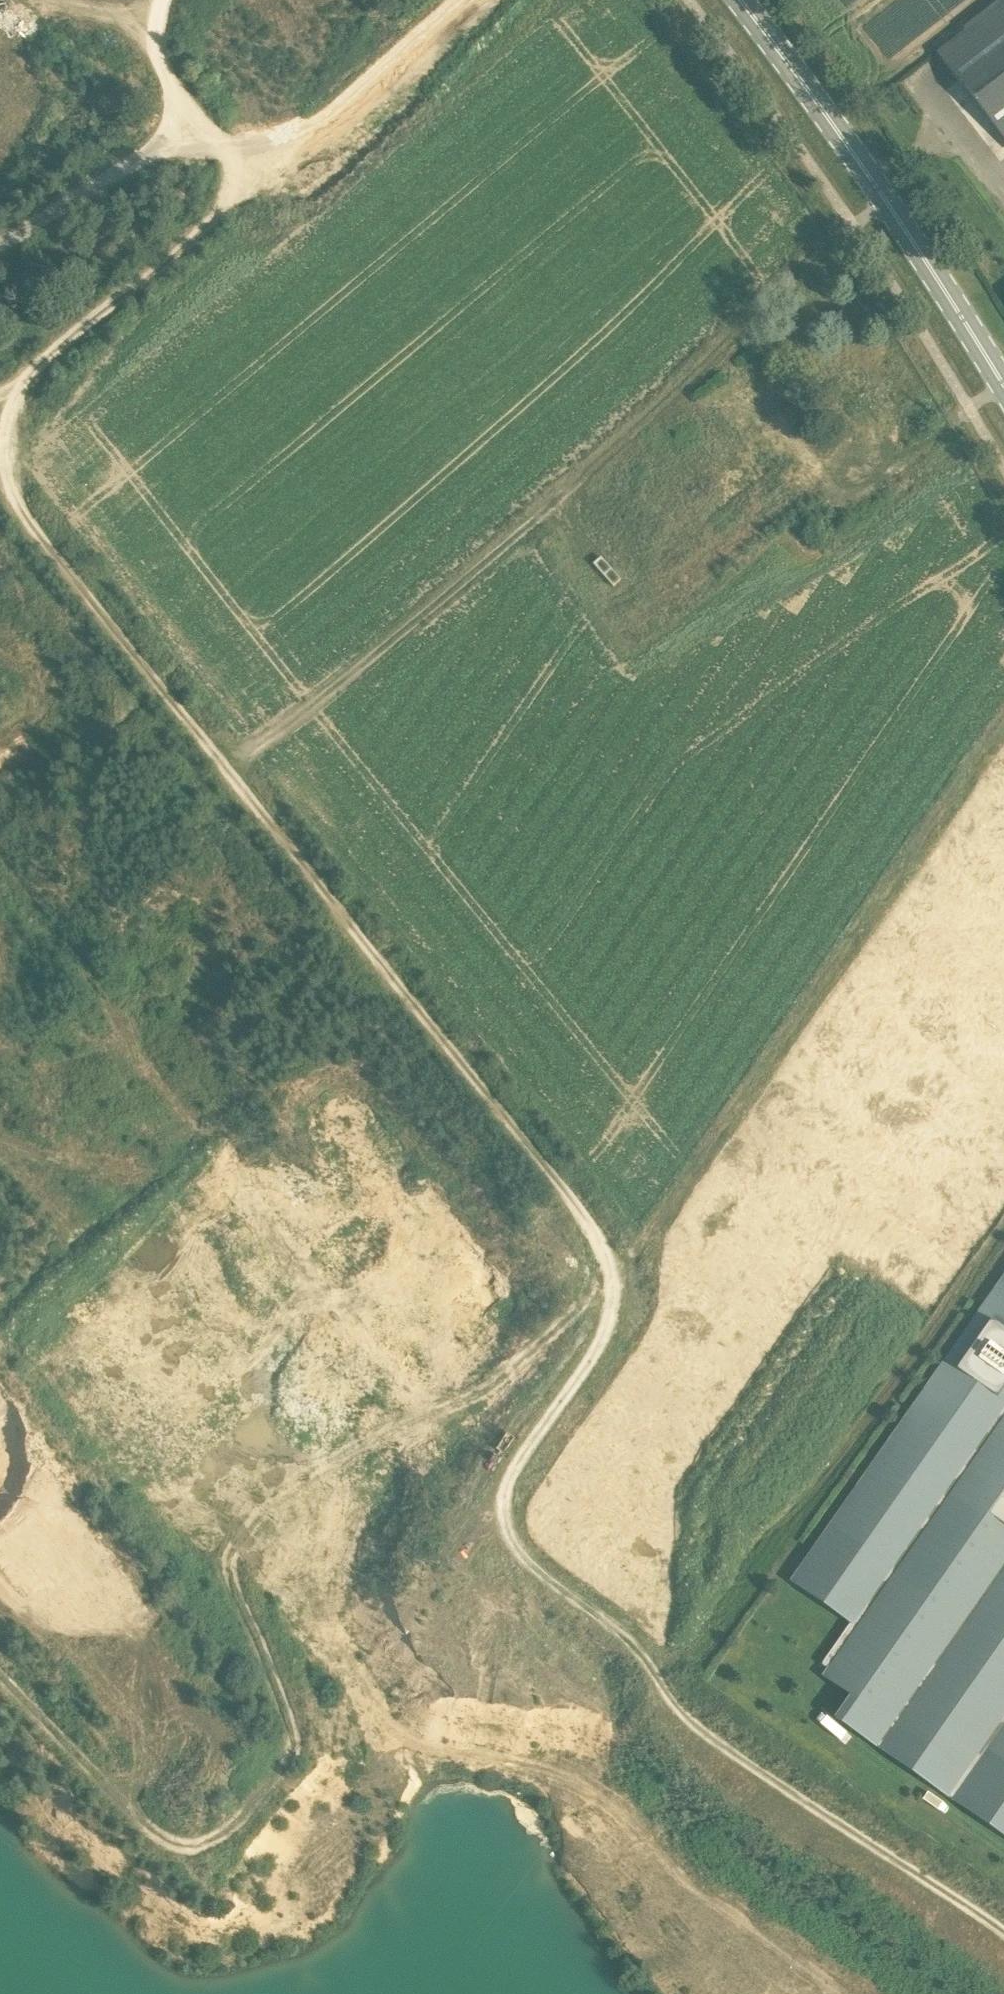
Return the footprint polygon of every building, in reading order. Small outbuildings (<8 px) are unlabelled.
[(937,53),(1003,139),(1003,2),(937,53)] [(793,1579),(744,1650),(839,1716),(1003,1831),(1003,1278),(793,1579)]
